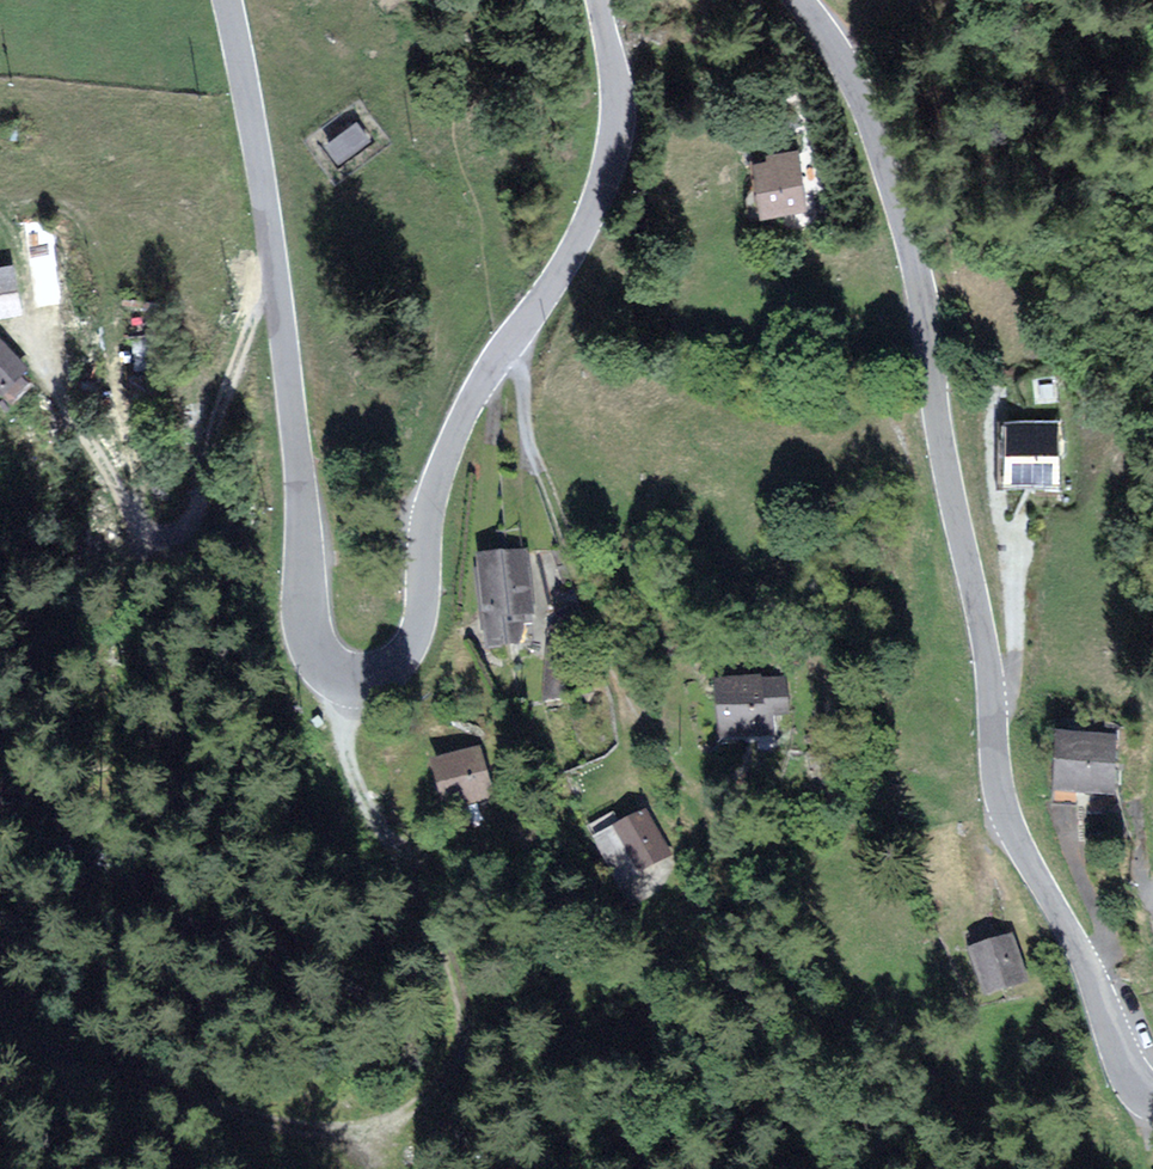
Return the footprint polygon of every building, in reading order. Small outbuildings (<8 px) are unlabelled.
[(338,168),(373,142),(357,122),(323,147),(338,168)] [(804,211),(795,153),(768,157),(770,166),(756,168),(763,217),(804,211)] [(21,315),(12,268),(0,270),(0,319),(21,315)] [(0,342),(0,391),(24,369),(0,342)] [(1055,426),(1011,425),(1009,475),(1054,476),(1055,426)] [(523,550),(478,555),(489,643),(521,639),(519,620),(532,618),(523,550)] [(755,678),(718,681),(722,734),(787,729),(784,680),(756,682),(755,678)] [(1111,735),(1060,734),(1059,791),(1110,792),(1111,735)] [(490,793),(478,748),(436,759),(447,804),(490,793)] [(667,853),(645,811),(596,837),(621,883),(639,874),(637,869),(667,853)] [(1021,977),(1008,936),(974,947),(987,987),(1021,977)]
